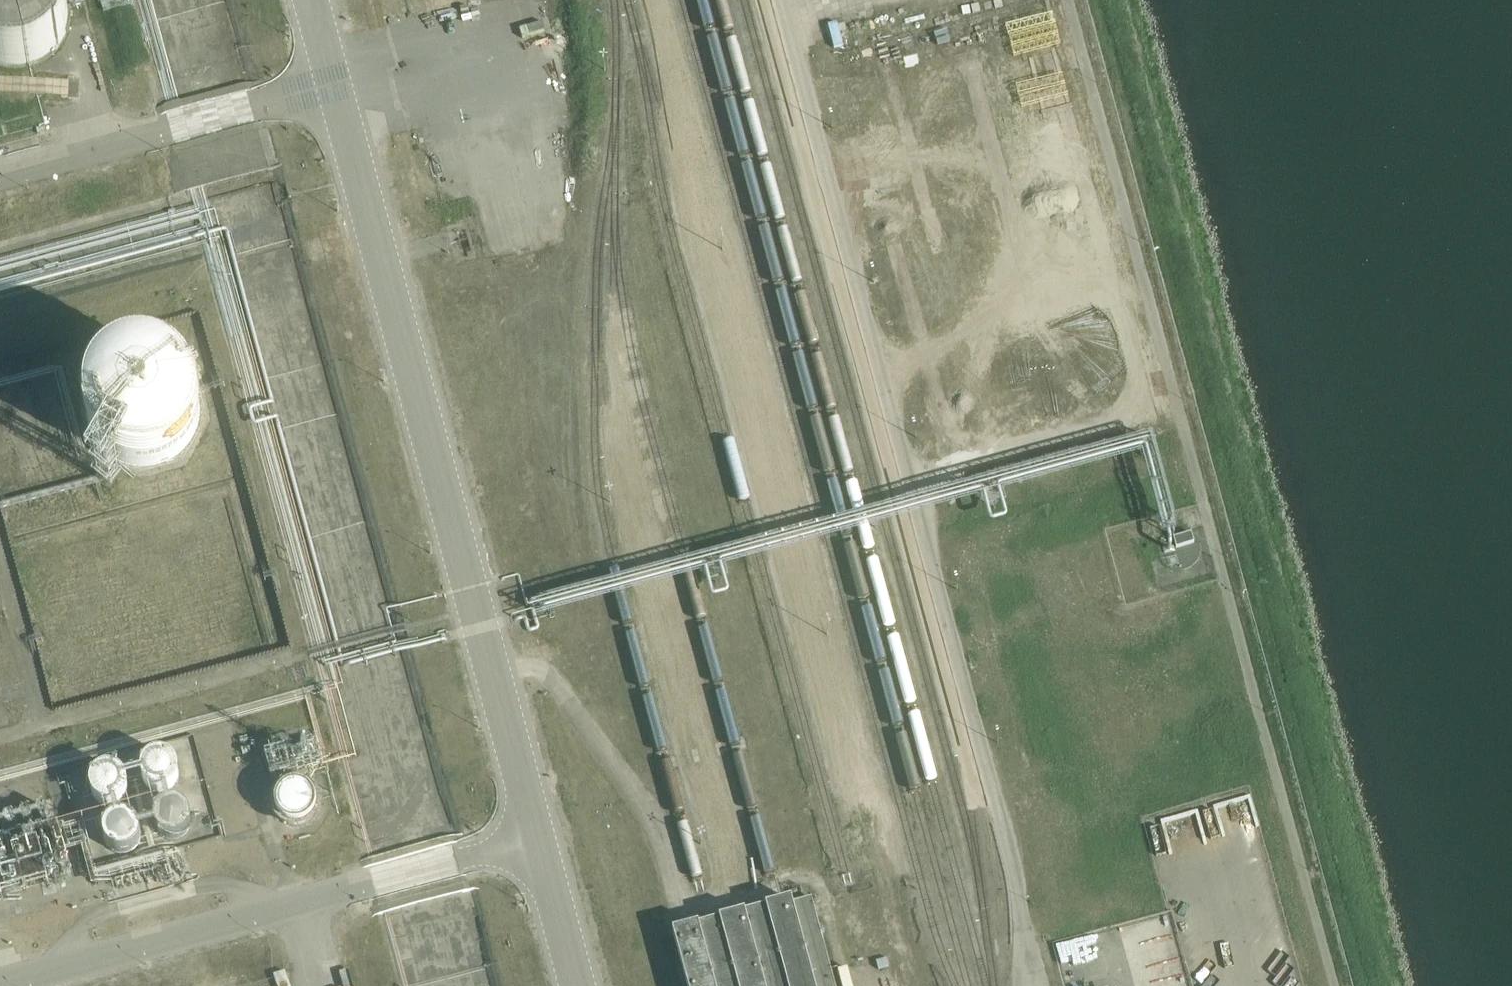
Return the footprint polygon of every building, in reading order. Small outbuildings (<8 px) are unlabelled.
[(71,18),(70,8),(67,0),(0,0),(0,62),(2,63),(12,66),(20,67),(31,66),(39,64),(48,59),(55,54),(61,47),(66,38),(70,29),(71,18)] [(196,417),(197,407),(196,396),(193,385),(188,375),(181,365),(172,358),(162,352),(152,349),(139,347),(129,348),(118,350),(107,356),(98,362),(90,372),(84,382),(80,393),(78,405),(79,417),(82,428),(87,438),(95,448),(104,455),(114,461),(126,465),(137,466),(149,465),(162,461),(172,455),(181,448),(188,438),(193,428),(196,417)] [(185,778),(186,773),(185,767),(183,763),(178,760),(174,759),(168,760),(163,763),(160,767),(159,772),(160,778),(163,782),(167,785),(172,786),(177,786),(182,782),(185,778)] [(130,795),(132,788),(130,783),(128,778),(125,775),(122,774),(117,773),(110,774),(105,777),(102,782),(101,788),(101,793),(105,799),(110,802),(114,804),(120,803),(126,800),(130,795)] [(318,814),(319,806),(318,799),(314,793),(310,789),(307,787),(299,785),(295,785),(290,787),(286,789),(283,791),(281,794),(279,798),(277,802),(277,806),(277,812),(279,815),(281,819),(283,822),(286,824),(290,826),(299,828),(306,826),(311,823),(314,820),(318,814)] [(198,829),(200,823),(198,817),(196,813),(192,810),(187,808),(181,809),(176,812),(172,817),(171,822),(172,827),(175,832),(179,835),(184,837),(189,836),(195,833),(198,829)] [(141,839),(142,833),(141,829),(139,824),(134,821),(130,820),(125,821),(120,823),(117,828),(115,833),(116,838),(119,842),(123,845),(128,847),(133,846),(138,843),(141,839)] [(812,898),(793,903),(792,899),(778,903),(673,931),(688,985),(836,985),(812,898)] [(1106,971),(1074,977),(1076,985),(1108,985),(1106,971)]
